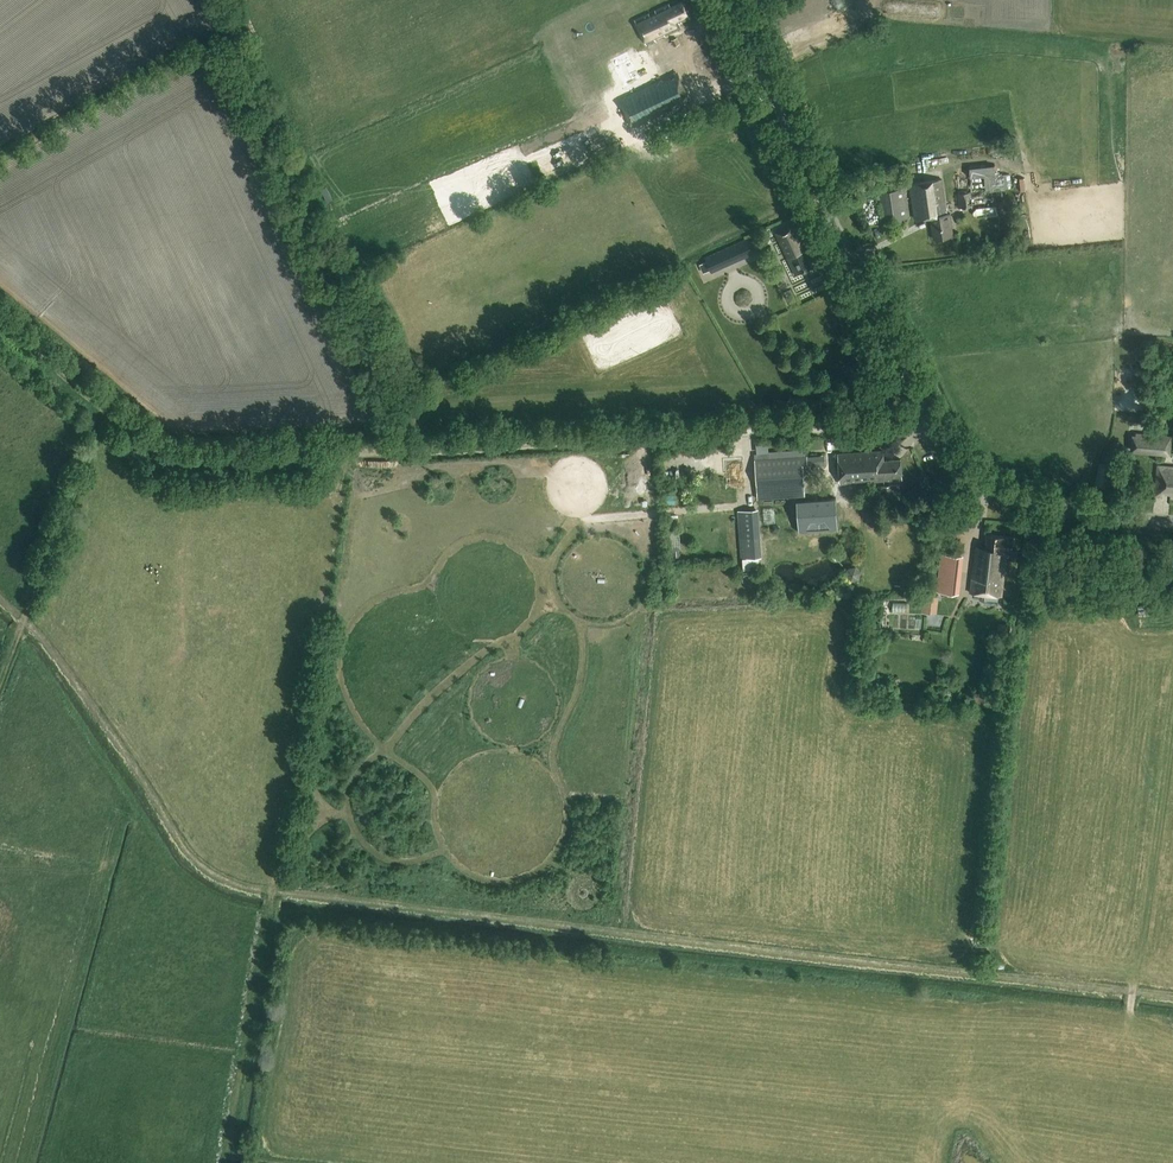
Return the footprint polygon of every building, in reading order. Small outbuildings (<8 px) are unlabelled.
[(669,5),(655,11),(657,14),(651,17),(649,14),(635,21),(646,46),(680,29),(677,23),(689,18),(682,3),(671,8),(669,5)] [(782,22),(786,35),(802,30),(798,17),(782,22)] [(635,92),(656,84),(635,30),(614,38),(635,92)] [(674,48),(680,45),(677,38),(671,41),(674,48)] [(655,61),(671,54),(665,42),(650,49),(655,61)] [(705,58),(694,63),(701,79),(713,73),(715,72),(718,78),(728,72),(718,52),(705,58)] [(983,176),(985,191),(985,192),(1005,190),(1003,174),(1000,174),(995,175),(994,166),(969,168),(970,177),(971,177),(983,176)] [(950,214),(947,215),(942,179),(910,183),(915,219),(930,217),(933,239),(953,236),(950,214)] [(905,188),(878,192),(882,224),(909,220),(905,188)] [(958,209),(973,207),(971,192),(957,194),(958,209)] [(801,239),(803,238),(796,225),(776,234),(795,275),(812,267),(804,251),(808,249),(805,244),(804,244),(801,239)] [(714,269),(711,270),(712,273),(753,254),(747,239),(705,258),(707,262),(710,260),(714,269)] [(1130,452),(1170,455),(1171,436),(1134,433),(1134,436),(1131,436),(1130,452)] [(840,484),(902,480),(900,460),(884,461),(883,451),(838,455),(840,484)] [(827,463),(826,454),(812,455),(813,464),(827,463)] [(805,488),(803,464),(808,464),(807,457),(755,460),(758,499),(805,496),(805,488)] [(1163,497),(1163,494),(1170,495),(1170,497),(1172,498),(1172,467),(1158,466),(1155,496),(1163,497)] [(882,495),(900,495),(899,486),(882,486),(882,495)] [(836,498),(797,501),(799,532),(838,530),(836,498)] [(756,510),(753,510),(744,511),(738,511),(741,558),(739,559),(739,565),(745,565),(745,558),(759,557),(756,510)] [(679,513),(670,514),(671,523),(680,521),(679,513)] [(1012,552),(1012,551),(1014,538),(987,535),(986,548),(975,547),(971,593),(1000,596),(1005,552),(1011,552),(1012,552)] [(939,590),(959,592),(962,555),(943,553),(939,590)] [(860,578),(860,565),(847,566),(848,579),(860,578)] [(908,611),(908,601),(893,601),(893,611),(908,611)] [(1009,625),(998,624),(997,635),(1008,636),(1009,625)]
